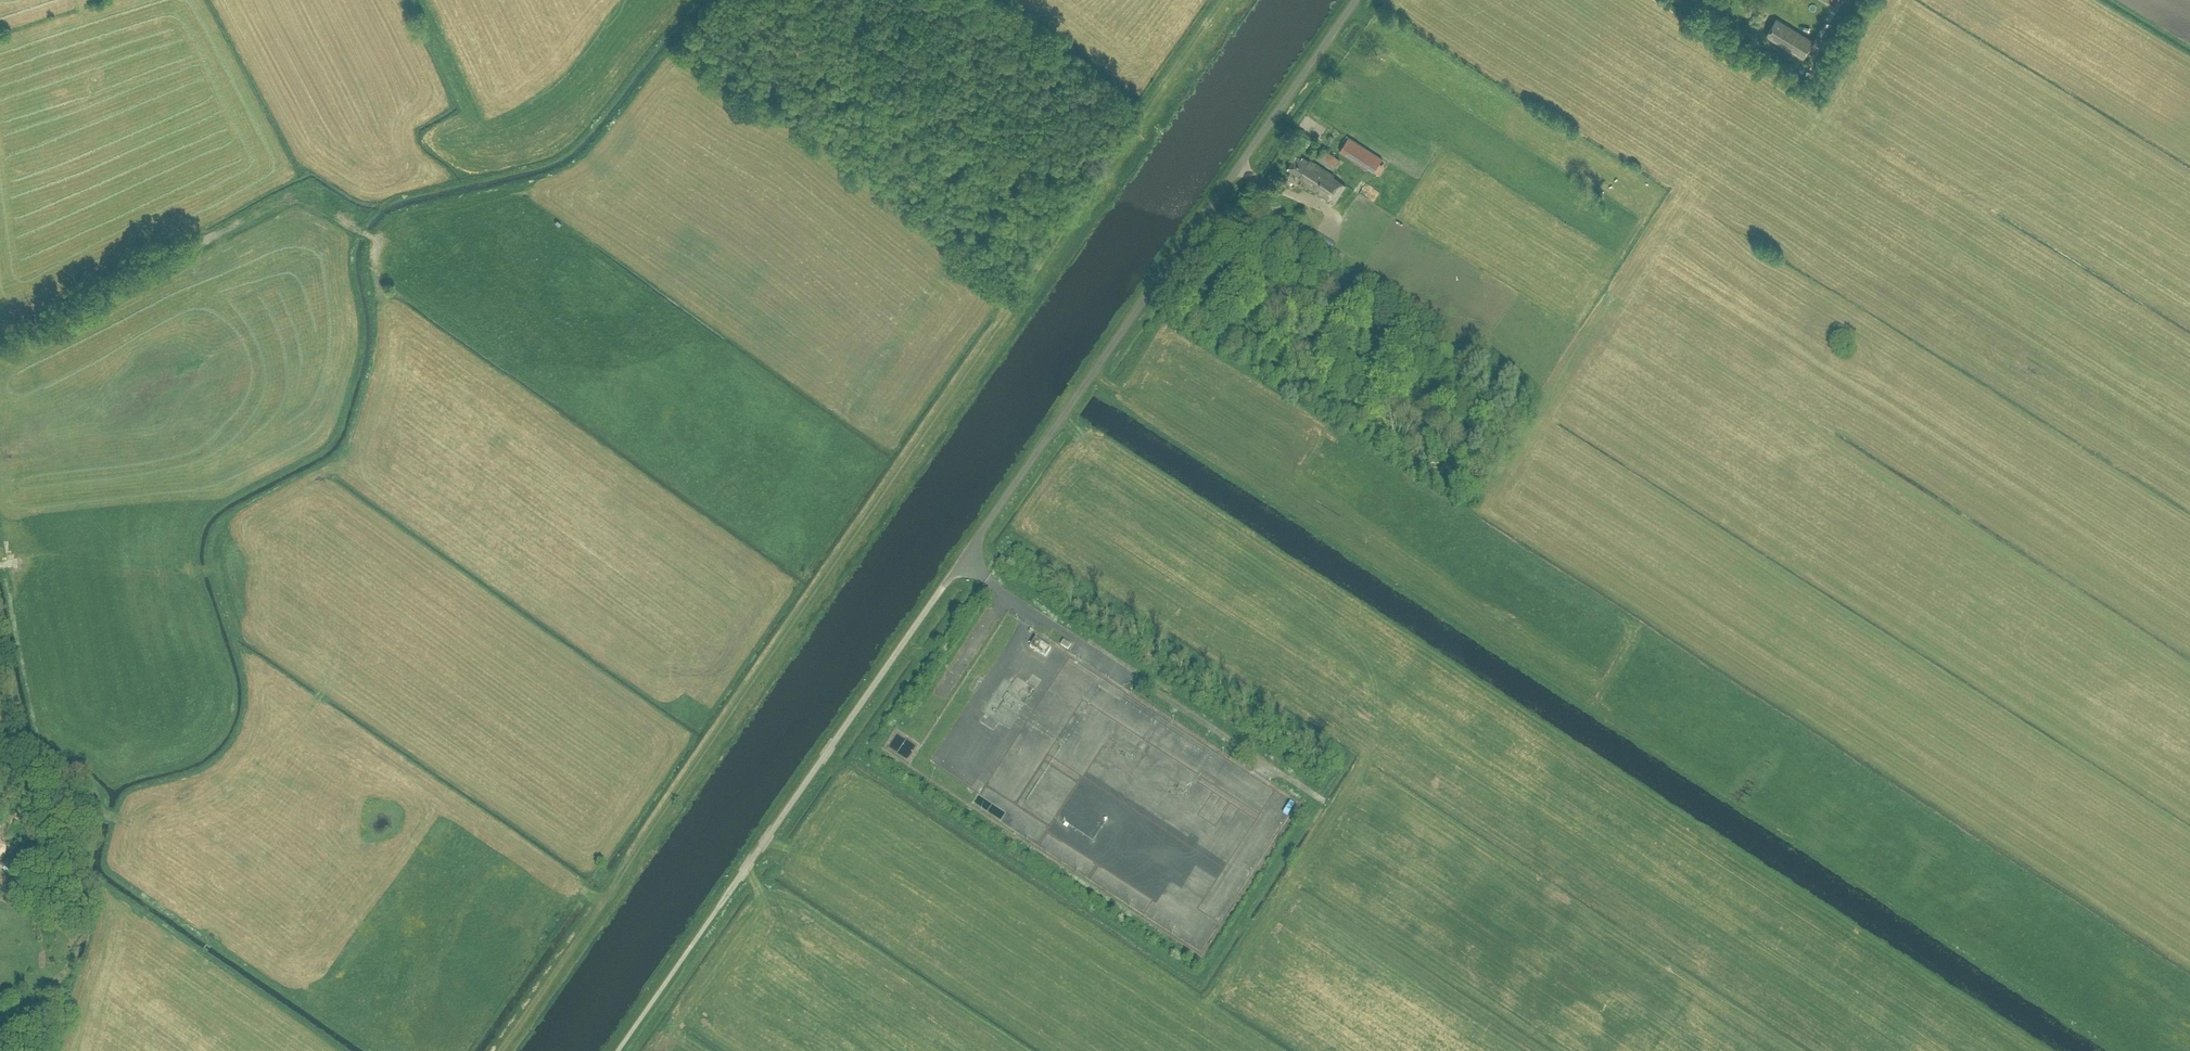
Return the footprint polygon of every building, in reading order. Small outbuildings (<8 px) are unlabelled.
[(1777,19),(1766,35),(1804,58),(1814,41),(1777,19)] [(1368,166),(1375,170),(1380,161),(1383,157),(1349,136),(1341,149),(1368,166)] [(1308,152),(1314,156),(1318,149),(1313,145),(1308,152)] [(1340,158),(1323,148),(1316,158),(1332,169),(1340,158)] [(1302,158),(1297,155),(1288,168),(1306,179),(1304,182),(1334,201),(1346,183),(1334,176),(1335,174),(1310,158),(1309,160),(1303,156),(1302,158)] [(1050,649),(1035,638),(1029,647),(1045,657),(1050,649)] [(1060,645),(1067,650),(1070,645),(1063,641),(1060,645)]
